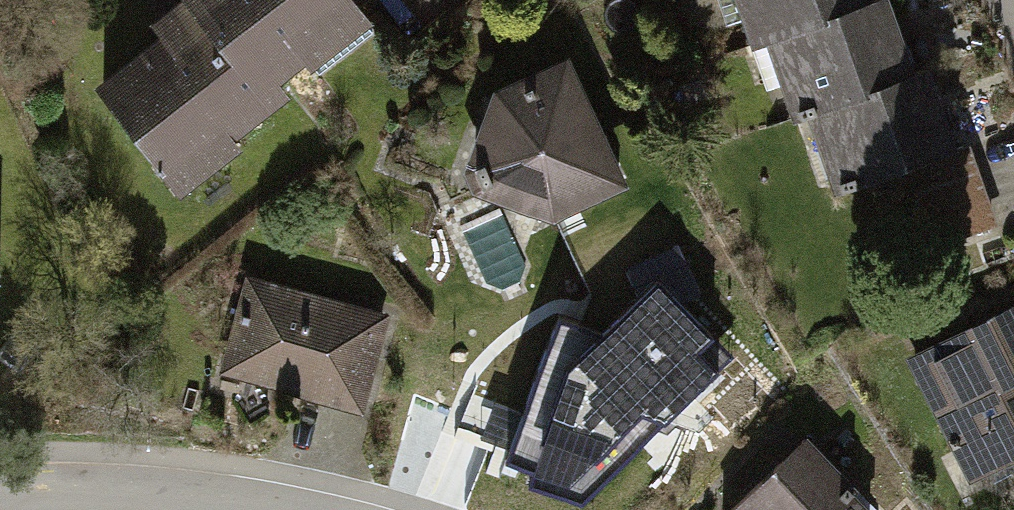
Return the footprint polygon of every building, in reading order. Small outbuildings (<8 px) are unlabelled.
[(379,43),(348,0),(193,0),(188,3),(197,15),(274,123),(379,43)] [(756,68),(877,25),(868,0),(731,0),(756,68)] [(274,123),(197,15),(87,89),(175,201),(274,123)] [(773,63),(810,141),(923,96),(894,19),(877,25),(773,63)] [(628,200),(568,71),(493,104),(463,198),(552,236),(628,200)] [(810,141),(844,215),(967,171),(934,91),(923,96),(810,141)] [(746,397),(686,268),(612,301),(581,395),(670,433),(746,397)] [(397,330),(248,289),(222,385),(371,426),(397,330)] [(914,376),(981,503),(1013,485),(1013,324),(914,376)] [(753,509),(869,509),(816,452),(753,509)]
